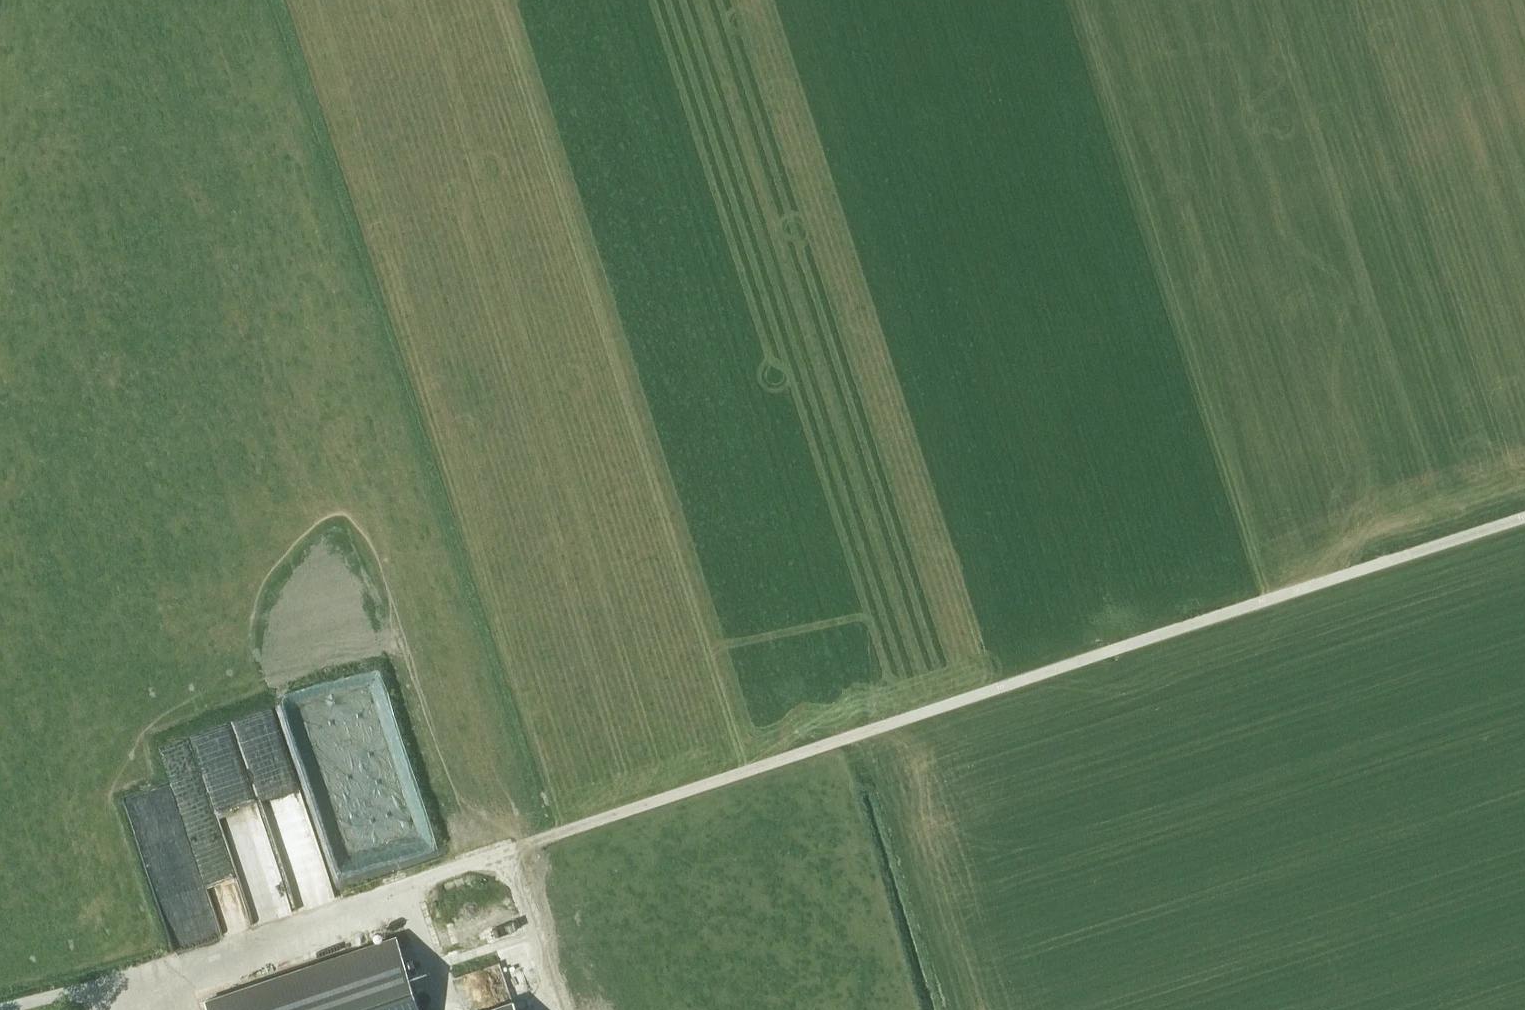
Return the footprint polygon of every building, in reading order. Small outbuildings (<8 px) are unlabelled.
[(247,751),(249,751),(254,774),(289,765),(275,708),(239,717),(247,751)] [(165,747),(168,754),(188,746),(185,739),(165,747)] [(201,860),(209,887),(237,879),(228,846),(210,851),(212,857),(201,860)] [(484,902),(208,996),(213,1009),(520,1009),(484,902)]
